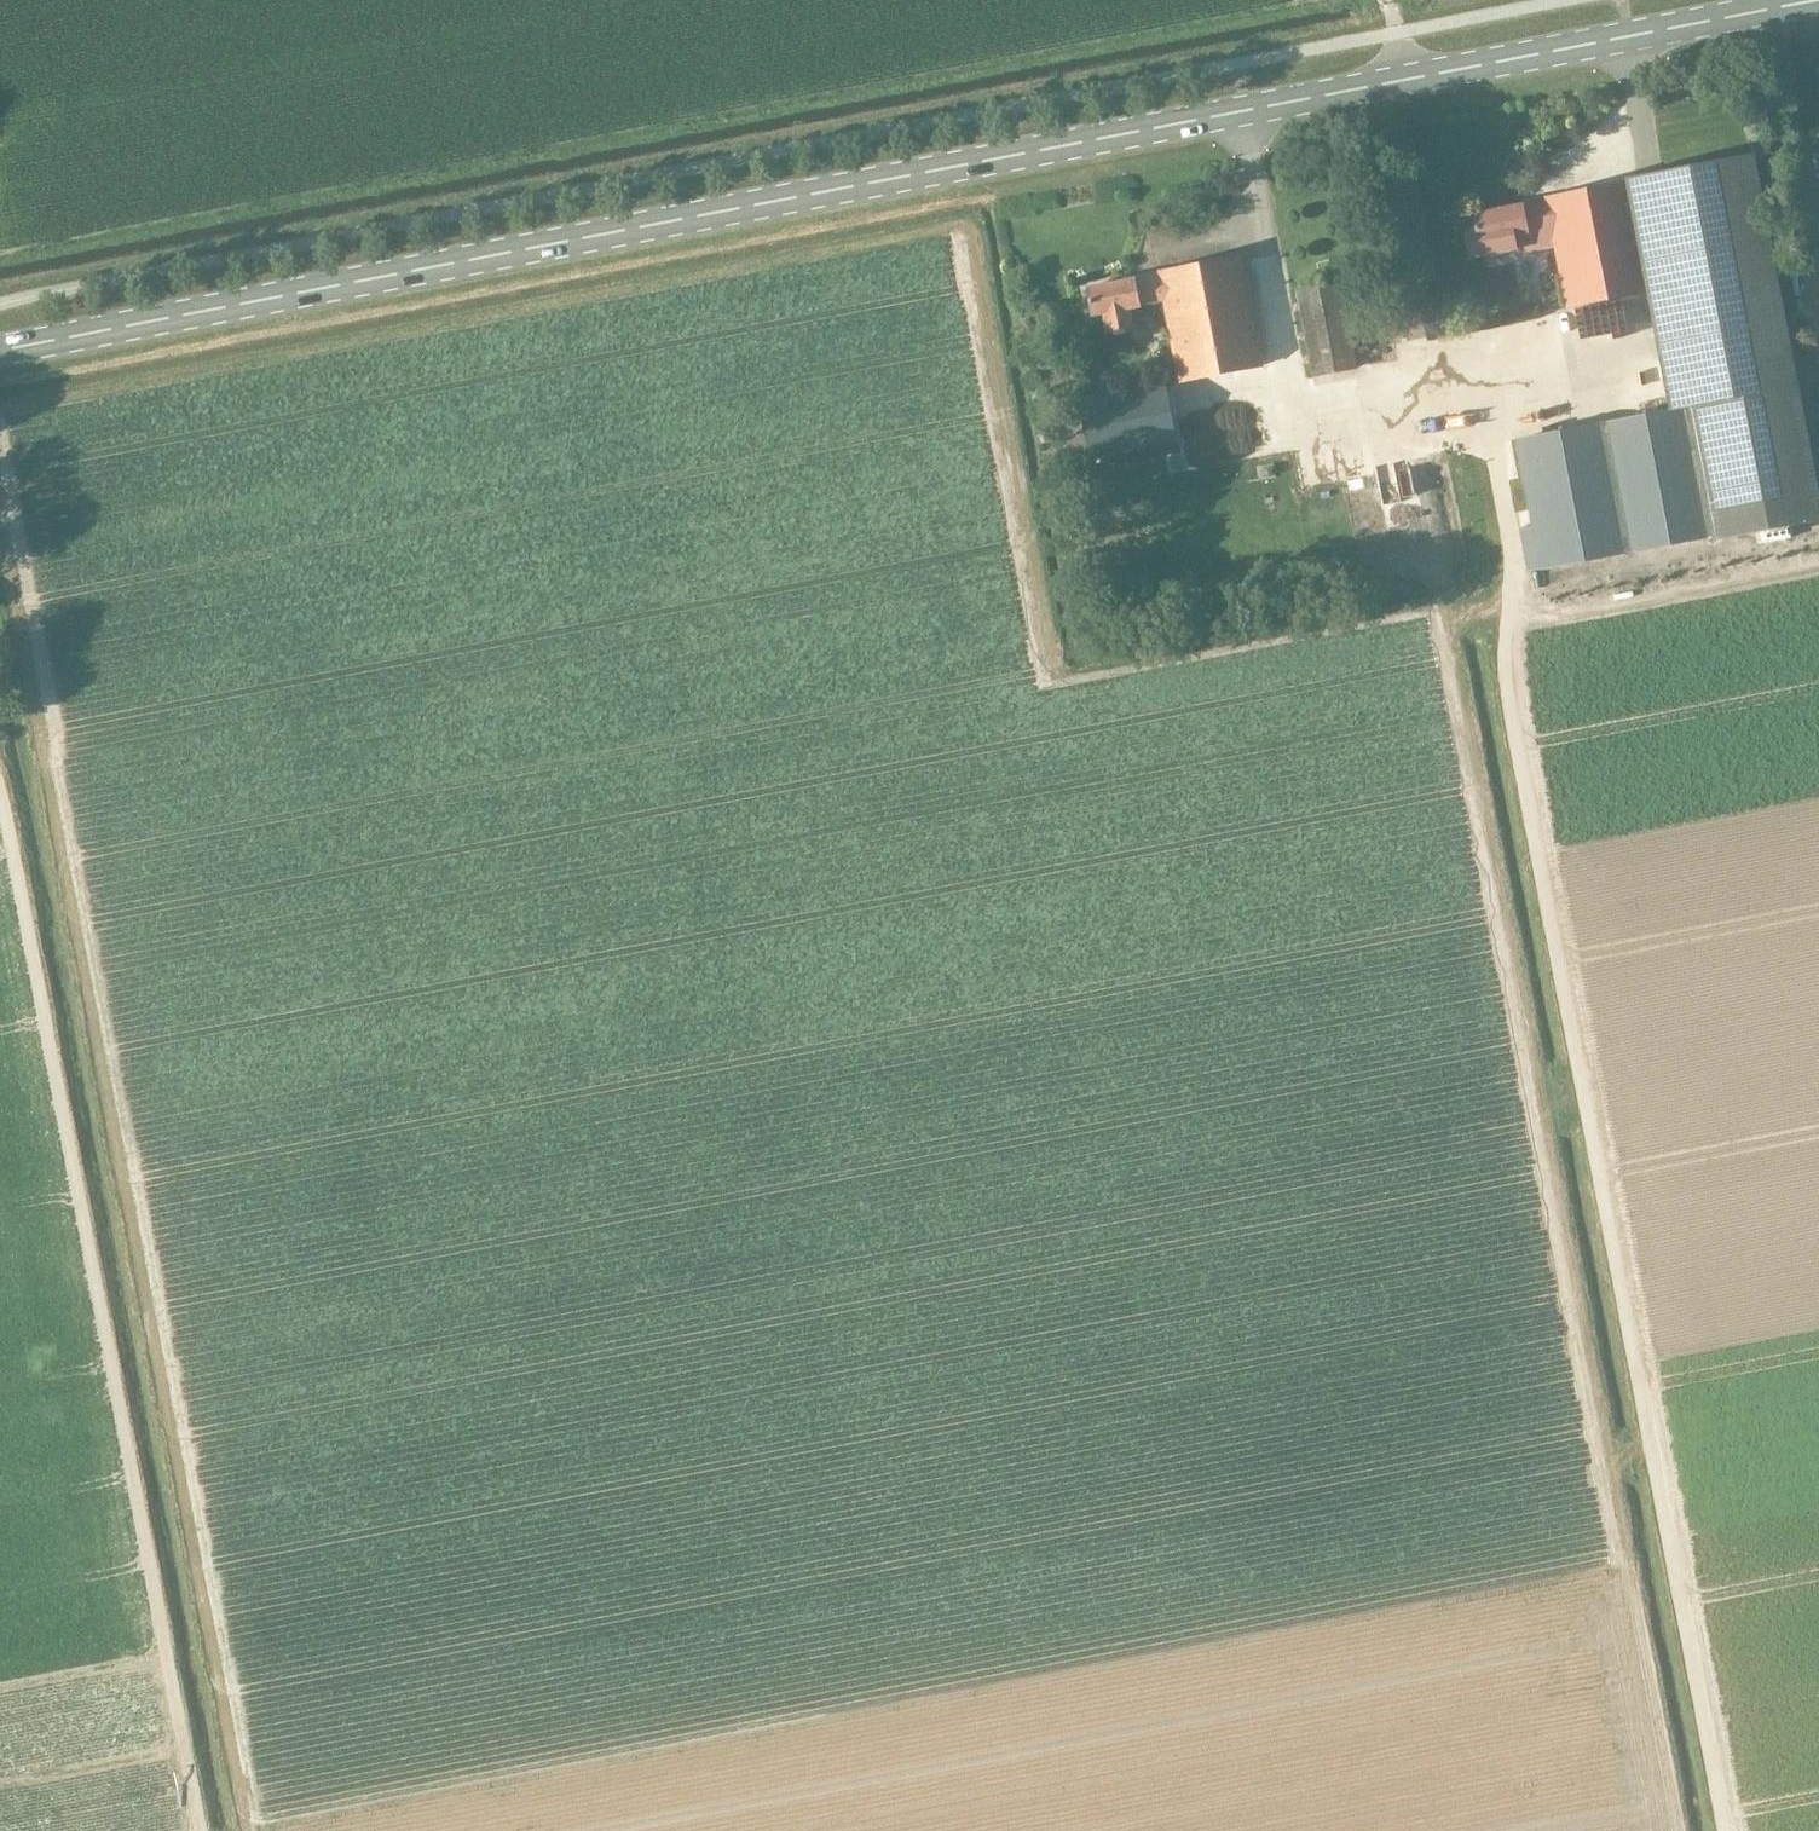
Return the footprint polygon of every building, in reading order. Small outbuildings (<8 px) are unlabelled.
[(1818,517),(1818,501),(1753,157),(1620,183),(1545,198),(1546,205),(1522,210),(1521,205),(1473,214),(1475,226),(1461,229),(1468,260),(1516,249),(1513,235),(1527,232),(1527,231),(1550,227),(1566,307),(1648,291),(1671,410),(1515,441),(1532,527),(1520,529),(1529,572),(1713,537),(1818,517)] [(1360,186),(1368,185),(1366,173),(1358,174),(1360,186)] [(1159,272),(1164,301),(1178,382),(1261,366),(1239,257),(1159,272)] [(1143,277),(1087,288),(1092,316),(1104,314),(1107,332),(1132,328),(1129,309),(1141,307),(1141,306),(1164,301),(1159,272),(1153,273),(1153,272),(1143,274),(1143,277)] [(1313,377),(1358,368),(1340,280),(1296,289),(1313,377)] [(1087,459),(1175,442),(1165,384),(1079,400),(1087,459)] [(1259,430),(1259,443),(1296,440),(1296,428),(1259,430)] [(1202,443),(1204,456),(1246,448),(1243,435),(1202,443)]
